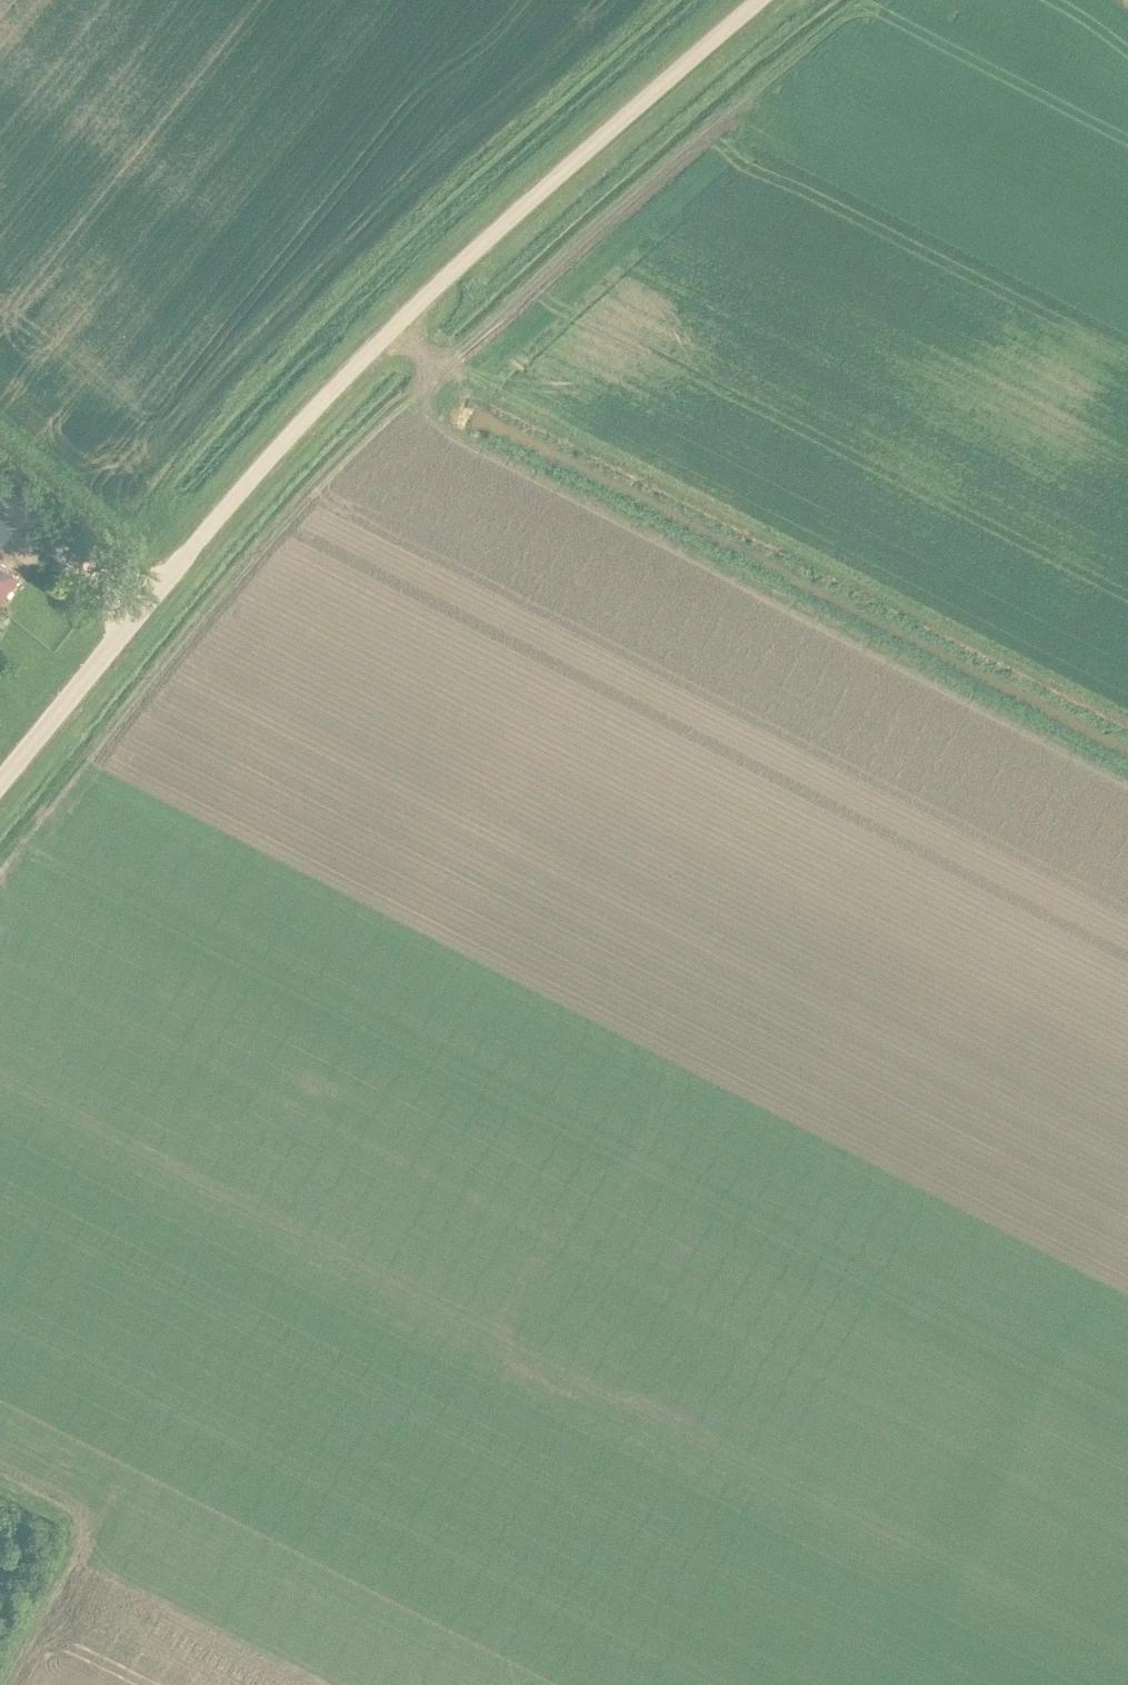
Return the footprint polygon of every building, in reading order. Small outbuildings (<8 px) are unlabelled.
[(0,516),(0,539),(11,525),(0,516)] [(16,575),(0,563),(0,595),(16,575)]
